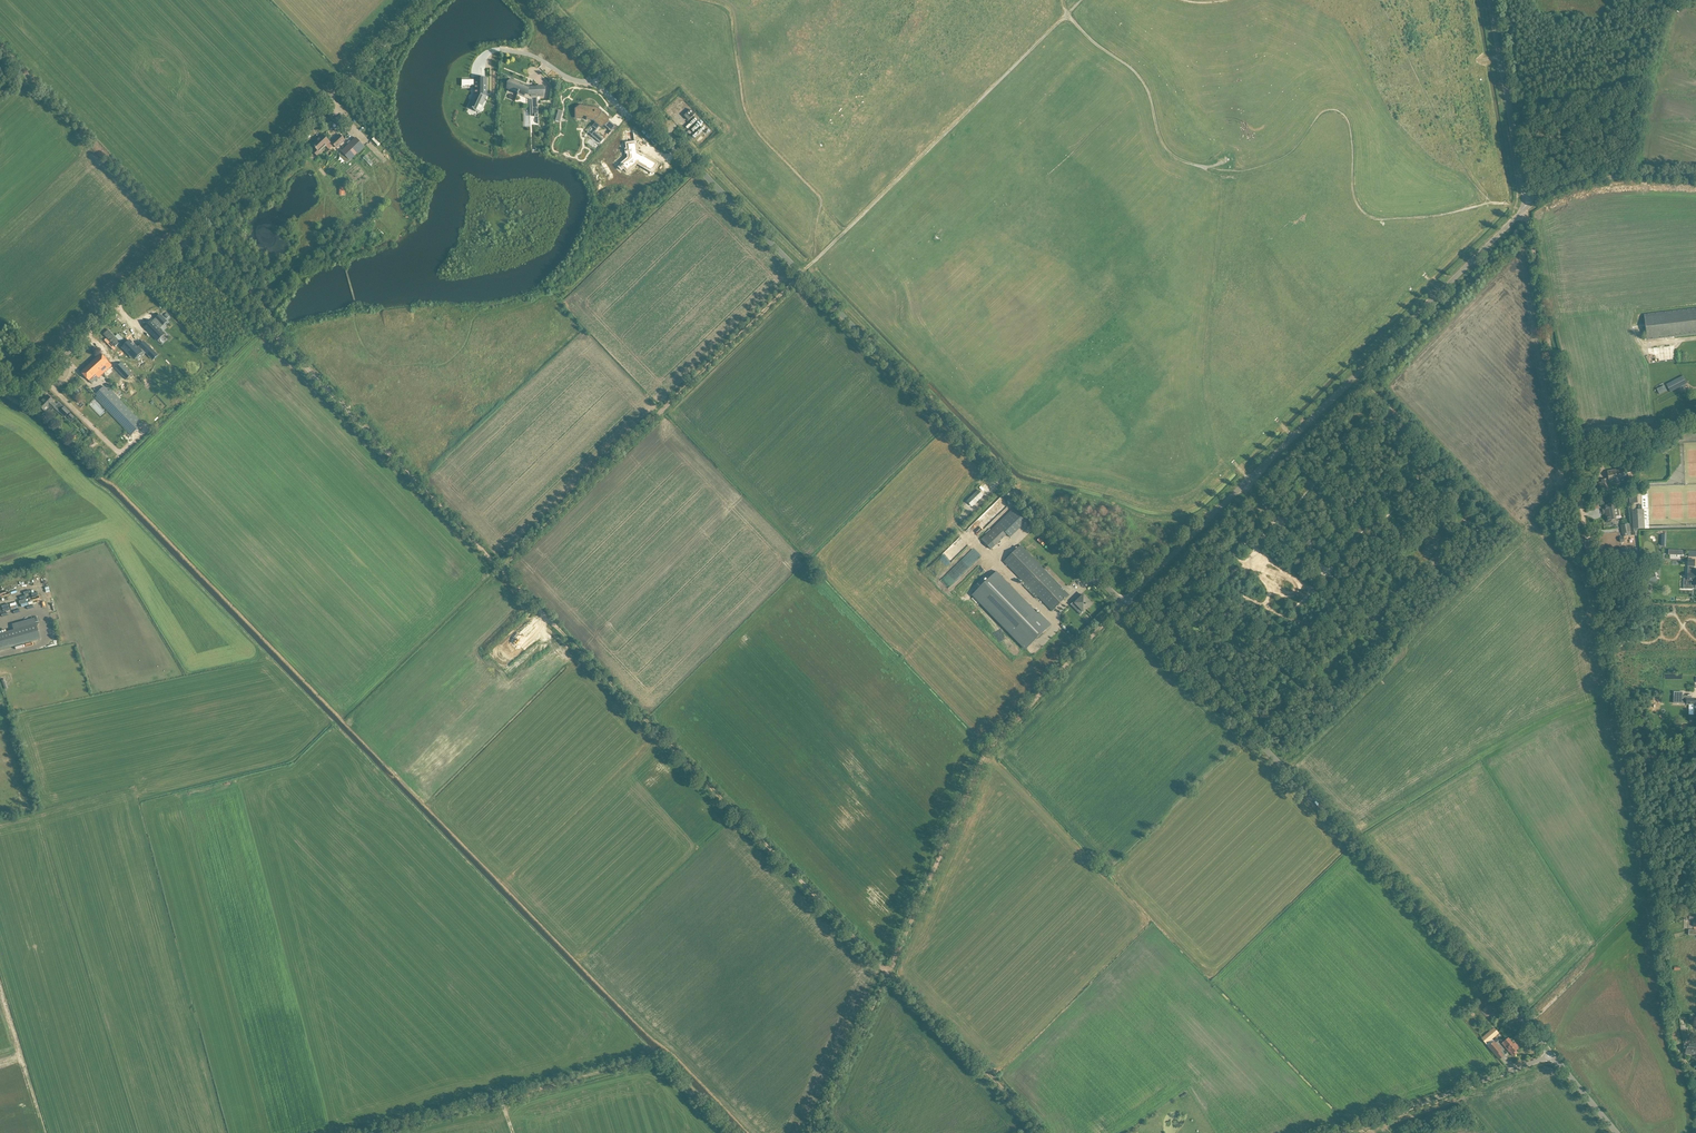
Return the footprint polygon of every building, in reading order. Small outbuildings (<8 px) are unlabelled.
[(475,87),(475,94),(475,95),(478,96),(475,102),(472,101),(469,107),(472,108),(472,109),(474,109),(476,110),(478,104),(481,105),(484,99),(487,100),(483,98),(484,95),(484,93),(486,93),(486,79),(476,79),(476,80),(475,87)] [(512,80),(509,88),(511,89),(518,92),(517,94),(518,95),(518,94),(525,97),(526,94),(527,94),(528,95),(529,95),(530,96),(531,97),(531,98),(531,99),(531,101),(532,115),(535,115),(535,117),(536,117),(535,115),(538,115),(538,124),(539,124),(537,96),(542,96),(542,95),(542,93),(542,89),(542,87),(537,87),(531,87),(530,87),(526,86),(512,80)] [(600,113),(599,113),(601,111),(600,111),(598,113),(596,115),(595,114),(595,113),(591,112),(592,109),(582,106),(580,111),(578,110),(576,115),(586,118),(586,120),(587,120),(587,119),(592,120),(594,122),(596,123),(593,126),(596,130),(595,132),(594,131),(591,136),(597,129),(599,126),(600,126),(602,123),(603,122),(605,123),(608,120),(600,113)] [(684,115),(688,120),(695,114),(690,109),(684,115)] [(611,132),(615,127),(609,121),(605,126),(611,132)] [(596,133),(593,136),(600,143),(604,140),(596,133)] [(339,146),(345,140),(340,134),(331,142),(334,145),(337,148),(339,146)] [(320,152),(330,143),(322,135),(312,145),(316,148),(312,152),(317,157),(321,153),(320,152)] [(353,157),(365,146),(356,138),(352,142),(350,140),(347,143),(349,145),(341,152),(343,154),(347,159),(348,158),(348,159),(351,156),(353,157)] [(630,160),(621,167),(622,168),(624,166),(627,170),(628,169),(627,168),(630,166),(631,167),(637,162),(651,170),(655,164),(643,156),(642,156),(641,156),(637,153),(635,143),(628,144),(629,150),(627,151),(627,152),(629,151),(630,160)] [(320,163),(313,170),(330,188),(337,181),(320,163)] [(1644,314),(1647,339),(1695,334),(1695,308),(1644,314)] [(161,323),(163,325),(167,322),(160,315),(152,322),(152,321),(145,327),(155,338),(162,331),(159,329),(157,327),(161,323)] [(136,358),(144,350),(140,346),(138,348),(130,340),(123,347),(128,353),(129,351),(136,358)] [(144,342),(140,346),(144,350),(147,353),(151,356),(155,352),(144,342)] [(101,354),(81,372),(88,380),(90,379),(93,382),(98,377),(99,378),(112,365),(101,354)] [(122,363),(116,368),(127,380),(132,374),(122,363)] [(116,369),(108,376),(145,416),(153,409),(116,369)] [(1683,375),(1666,384),(1671,392),(1688,384),(1683,375)] [(1658,388),(1660,394),(1668,391),(1666,385),(1658,388)] [(97,397),(96,398),(131,435),(144,424),(111,389),(109,391),(104,386),(95,395),(97,397)] [(51,411),(56,405),(47,396),(37,405),(44,411),(47,408),(51,411)] [(70,412),(64,406),(59,412),(60,413),(64,417),(70,412)] [(1629,480),(1628,473),(1624,474),(1624,472),(1623,469),(1608,472),(1609,480),(1616,479),(1617,483),(1627,481),(1629,480)] [(979,490),(969,499),(974,504),(983,495),(979,490)] [(1637,493),(1629,496),(1630,503),(1637,503),(1637,493)] [(1607,504),(1604,505),(1607,522),(1613,521),(1616,520),(1616,516),(1620,515),(1617,502),(1613,503),(1607,504)] [(1638,510),(1634,510),(1635,528),(1635,532),(1637,531),(1638,531),(1638,528),(1643,528),(1644,528),(1644,513),(1644,509),(1642,509),(1642,504),(1638,505),(1638,510)] [(991,549),(1007,534),(1010,537),(1026,522),(1014,509),(982,539),(991,549)] [(1630,524),(1622,525),(1623,533),(1624,536),(1627,536),(1627,532),(1630,532),(1631,532),(1630,524)] [(1052,611),(1065,599),(1069,595),(1021,545),(1004,561),(1026,583),(1024,585),(1032,593),(1033,591),(1052,611)] [(1681,558),(1681,555),(1684,555),(1684,549),(1670,549),(1670,558),(1681,558)] [(946,565),(940,560),(938,563),(936,561),(928,569),(932,572),(935,569),(939,573),(946,565)] [(1687,589),(1693,589),(1693,588),(1693,585),(1695,585),(1695,570),(1694,570),(1694,566),(1688,566),(1688,574),(1687,579),(1687,588),(1687,589)] [(1037,614),(996,572),(974,594),(1026,649),(1044,631),(1045,630),(1046,629),(1046,628),(1047,627),(1047,626),(1047,625),(1047,622),(1047,621),(1046,620),(1046,619),(1045,618),(1043,617),(1039,612),(1037,614)] [(1651,574),(1641,577),(1644,585),(1654,582),(1657,580),(1656,578),(1653,579),(1651,574)] [(1080,607),(1084,611),(1092,603),(1084,595),(1080,598),(1079,597),(1080,596),(1079,596),(1071,604),(1071,605),(1072,603),(1078,609),(1080,607)] [(21,607),(28,605),(26,599),(19,601),(21,607)] [(16,602),(10,604),(13,613),(24,610),(23,607),(18,609),(16,602)] [(40,639),(36,623),(14,630),(7,632),(0,634),(0,650),(40,639)] [(1674,703),(1685,703),(1685,704),(1695,705),(1694,714),(1695,714),(1695,715),(1690,715),(1689,722),(1695,722),(1695,701),(1694,701),(1694,699),(1691,698),(1691,697),(1683,696),(1674,696),(1674,703)] [(1681,901),(1667,905),(1669,911),(1683,908),(1681,901)] [(1492,1039),(1498,1034),(1493,1028),(1481,1038),(1496,1055),(1502,1051),(1495,1043),(1498,1041),(1496,1038),(1493,1040),(1492,1039)] [(1684,1044),(1688,1043),(1688,1040),(1690,1040),(1688,1031),(1682,1032),(1684,1044)] [(1502,1043),(1509,1051),(1510,1052),(1513,1056),(1517,1053),(1516,1051),(1519,1048),(1516,1044),(1515,1045),(1508,1038),(1502,1043)] [(1690,1043),(1689,1046),(1687,1046),(1687,1045),(1684,1045),(1683,1051),(1686,1051),(1685,1054),(1695,1055),(1695,1043),(1690,1043)]
